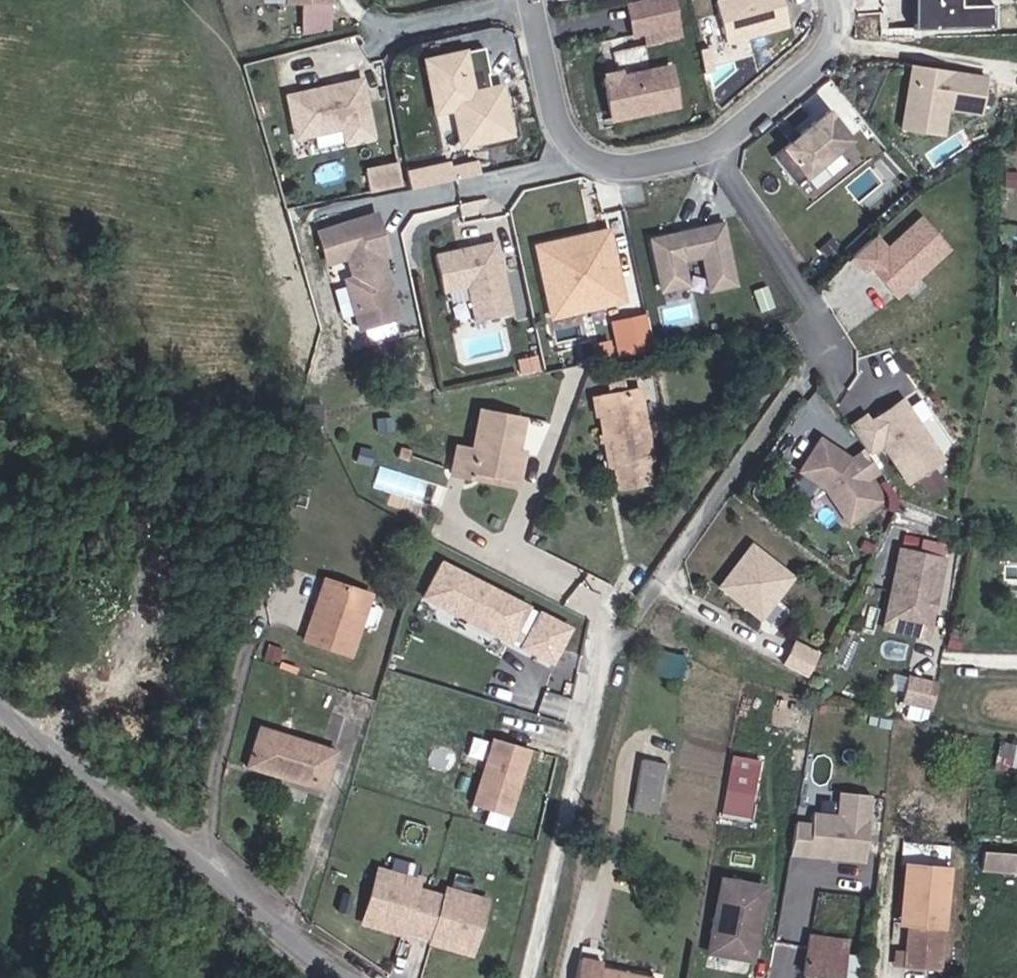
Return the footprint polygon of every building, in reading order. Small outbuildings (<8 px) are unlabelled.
[(681,0),(661,0),(636,5),(642,34),(686,25),(681,0)] [(733,45),(791,29),(783,0),(721,0),(733,45)] [(919,27),(999,27),(999,0),(919,0),(919,27)] [(519,134),(512,103),(507,104),(503,88),(491,91),(488,75),(496,73),(490,48),(436,60),(440,76),(435,77),(443,113),(461,109),(469,146),(519,134)] [(914,59),(903,125),(949,133),(954,108),(986,113),(994,73),(914,59)] [(686,105),(678,66),(613,79),(620,118),(686,105)] [(382,139),(370,80),(295,97),(306,144),(348,135),(350,146),(382,139)] [(794,136),(799,142),(782,156),(806,185),(860,140),(836,112),(808,134),(803,128),(794,136)] [(409,167),(412,184),(483,172),(480,155),(409,167)] [(372,189),(404,185),(401,159),(369,163),(372,189)] [(328,268),(349,261),(367,327),(404,317),(385,250),(391,249),(380,212),(317,230),(328,268)] [(903,296),(956,249),(928,218),(894,248),(882,236),(859,257),(871,271),(877,266),(903,296)] [(653,235),(660,267),(664,292),(693,286),(689,261),(700,259),(707,293),(740,286),(733,252),(727,220),(653,235)] [(618,236),(616,229),(597,233),(598,240),(618,236)] [(630,293),(618,236),(598,240),(597,233),(577,236),(579,244),(562,248),(565,262),(558,264),(551,278),(559,315),(590,308),(589,302),(630,293)] [(521,313),(505,241),(444,255),(452,290),(476,285),(484,321),(521,313)] [(1002,244),(1002,252),(1016,252),(1016,244),(1002,244)] [(565,262),(562,248),(545,251),(551,278),(558,264),(565,262)] [(1002,252),(1002,263),(1016,263),(1016,252),(1002,252)] [(647,311),(612,317),(617,347),(652,342),(647,311)] [(609,462),(615,461),(620,485),(654,478),(637,390),(626,392),(623,381),(606,384),(608,396),(596,399),(609,462)] [(947,450),(906,392),(873,416),(868,410),(853,421),(869,449),(883,439),(910,477),(947,450)] [(509,473),(513,453),(521,416),(479,407),(471,448),(453,444),(447,477),(463,480),(465,466),(509,473)] [(830,491),(849,523),(884,502),(871,479),(880,474),(864,447),(850,455),(820,434),(796,468),(830,491)] [(407,461),(410,452),(398,449),(395,459),(407,461)] [(523,456),(513,453),(509,473),(465,466),(463,480),(517,490),(523,456)] [(420,501),(426,481),(378,468),(373,488),(420,501)] [(772,616),(804,574),(763,542),(730,583),(772,616)] [(926,613),(927,607),(931,603),(938,565),(894,557),(884,615),(895,631),(925,636),(929,618),(926,613)] [(532,631),(544,608),(460,565),(442,599),(458,607),(460,604),(511,631),(509,634),(525,643),(527,640),(538,646),(536,648),(567,665),(585,630),(555,614),(543,637),(532,631)] [(350,663),(370,600),(324,586),(304,649),(350,663)] [(810,674),(823,649),(798,637),(785,662),(810,674)] [(941,683),(909,675),(902,703),(934,711),(941,683)] [(546,689),(542,708),(562,712),(566,694),(546,689)] [(249,766),(272,773),(284,733),(261,726),(249,766)] [(284,733),(272,773),(323,789),(337,751),(284,733)] [(996,764),(1016,767),(1016,740),(1001,737),(996,764)] [(533,749),(496,738),(476,805),(514,816),(533,749)] [(663,749),(642,744),(631,796),(653,801),(663,749)] [(729,781),(722,811),(752,817),(758,787),(729,781)] [(871,830),(873,795),(839,792),(837,813),(815,812),(814,824),(797,822),(793,860),(867,868),(870,840),(871,830)] [(983,850),(981,870),(1016,873),(1016,853),(983,850)] [(895,951),(894,966),(941,971),(952,867),(906,862),(899,929),(908,930),(905,952),(895,951)] [(421,935),(430,898),(413,894),(414,885),(377,876),(364,926),(403,938),(405,932),(421,935)] [(763,884),(722,878),(709,950),(751,958),(763,884)] [(446,902),(430,898),(421,935),(436,938),(434,946),(477,956),(488,903),(447,893),(446,902)] [(807,977),(811,977),(848,977),(851,941),(810,938),(807,977)] [(657,976),(599,965),(601,958),(579,954),(573,977),(656,977),(657,976)]
